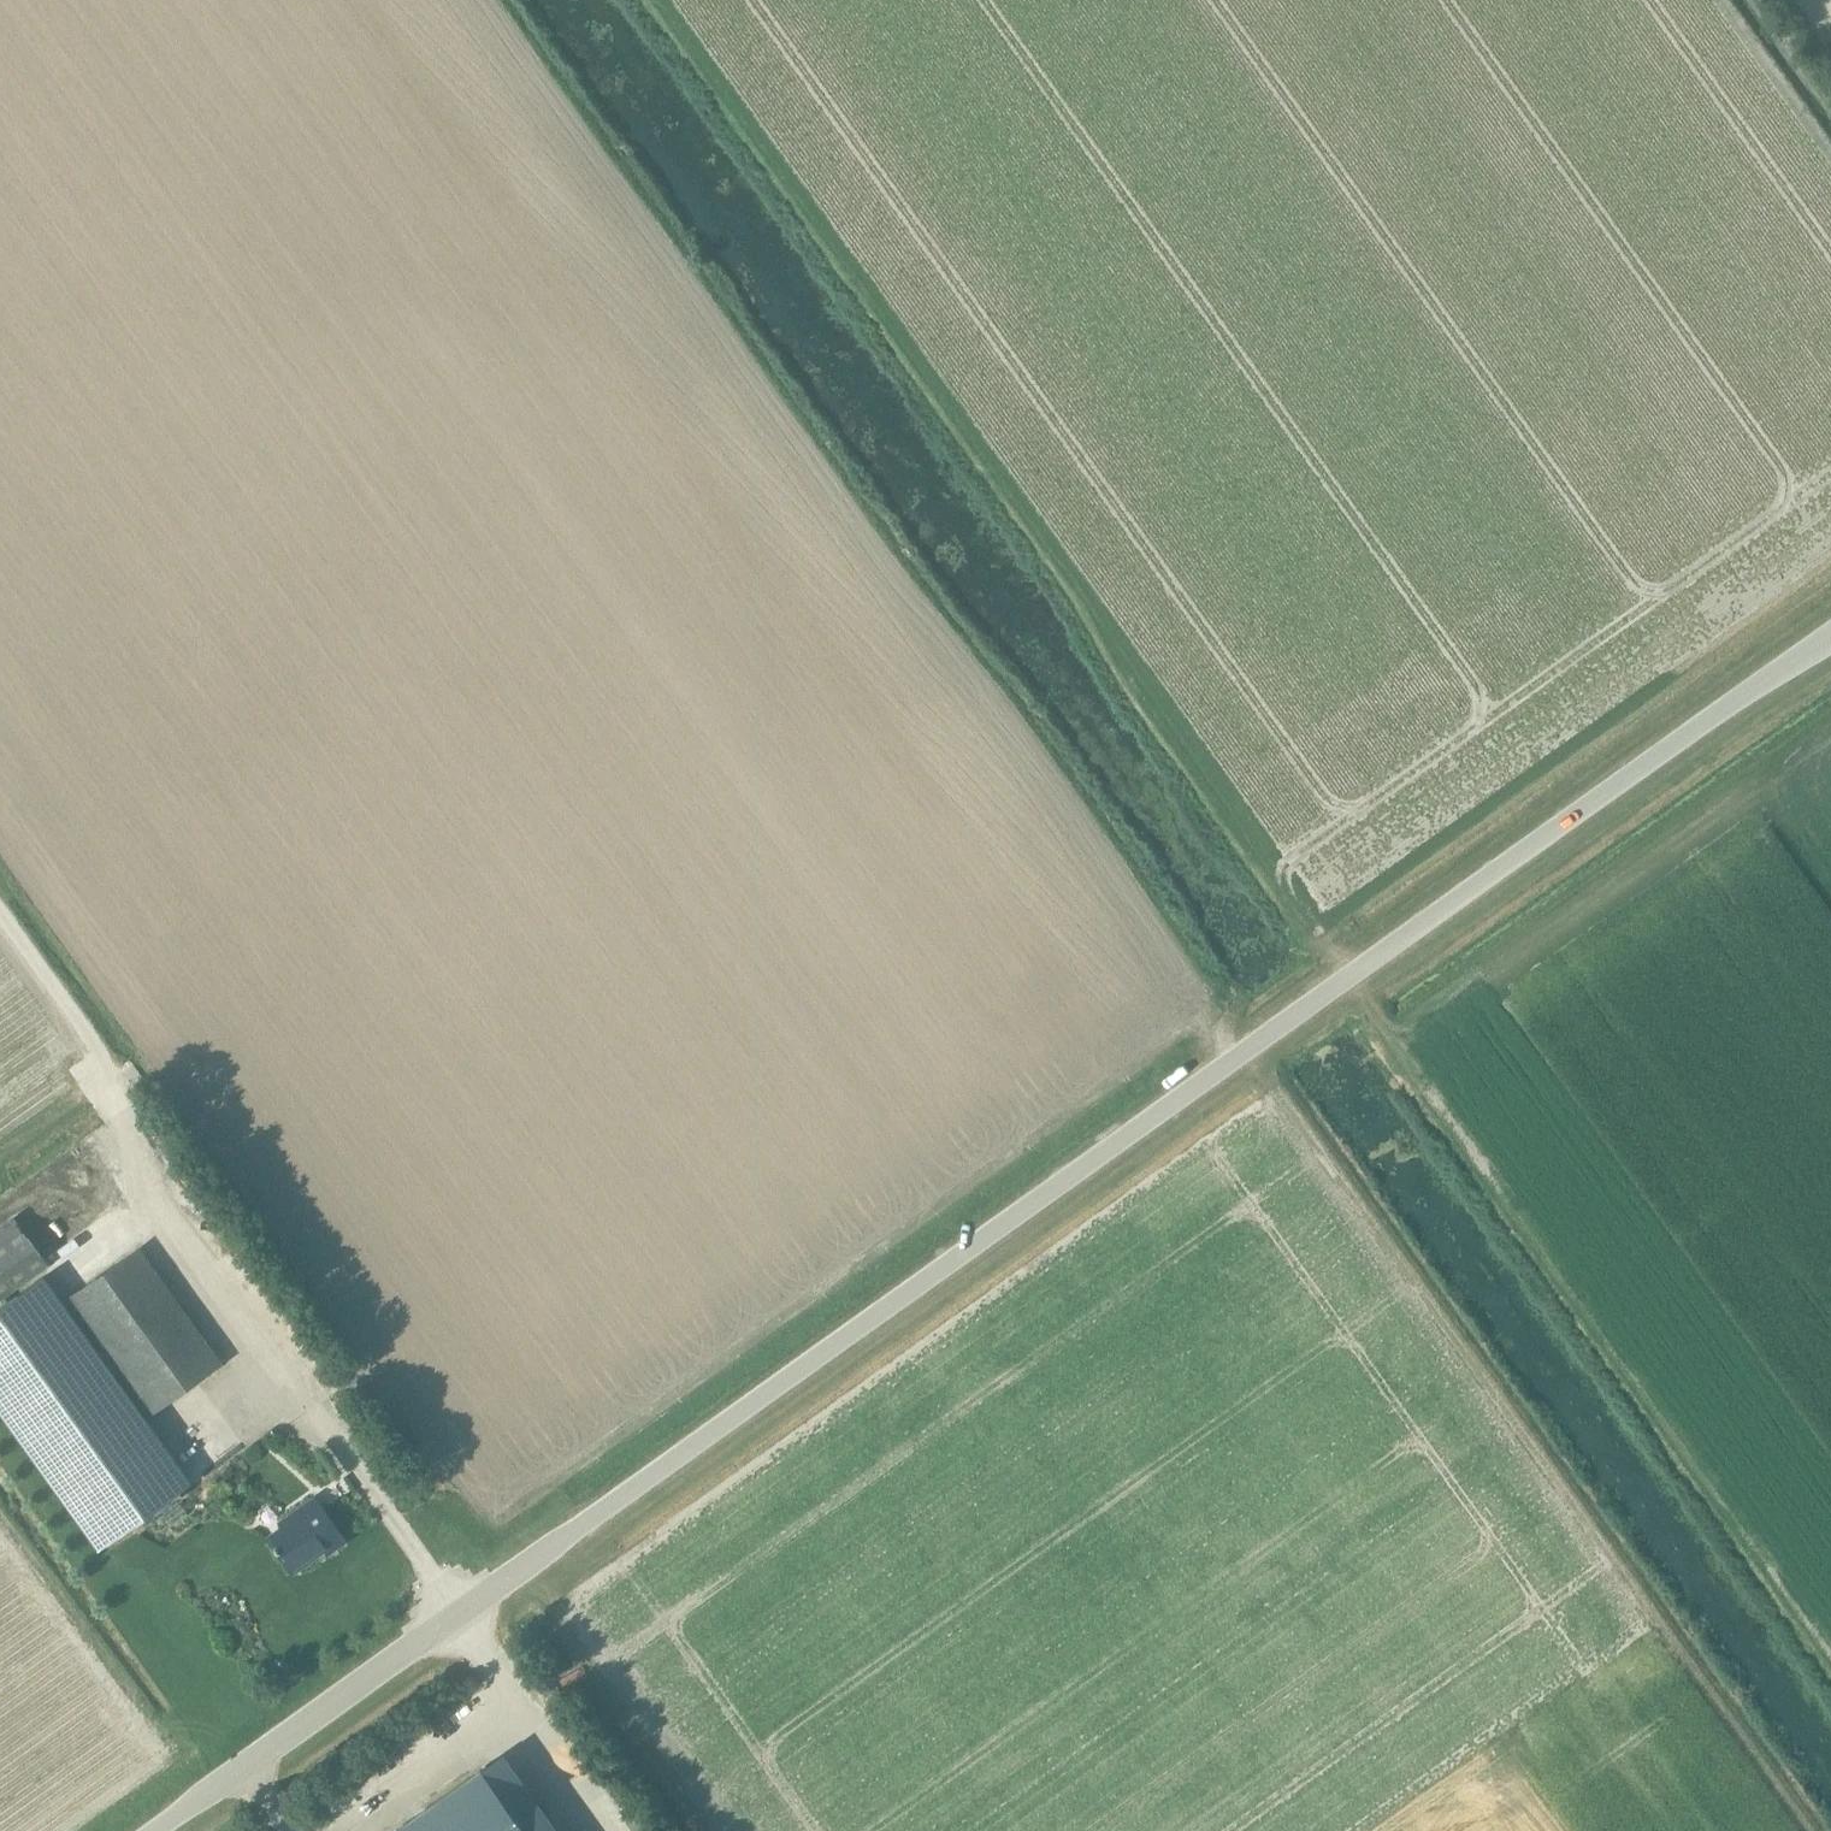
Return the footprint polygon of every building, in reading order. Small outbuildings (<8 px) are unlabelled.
[(52,1248),(36,1270),(47,1278),(64,1256),(52,1248)] [(132,1402),(124,1390),(121,1392),(141,1420),(220,1364),(138,1250),(71,1298),(141,1396),(132,1402)] [(121,1392),(40,1280),(0,1308),(0,1406),(101,1547),(187,1486),(121,1392)] [(328,1553),(345,1540),(316,1498),(280,1524),(283,1528),(268,1539),(292,1572),(324,1549),(328,1553)] [(481,1769),(394,1830),(525,1830),(481,1769)]
